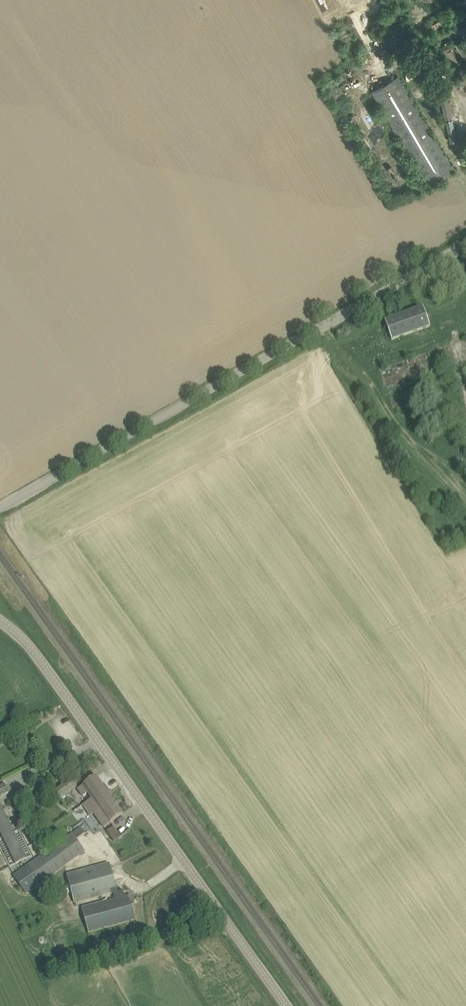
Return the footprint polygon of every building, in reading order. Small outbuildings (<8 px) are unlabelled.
[(453,10),(444,17),(427,30),(429,33),(446,20),(447,21),(456,14),(453,10)] [(441,50),(450,67),(465,58),(465,53),(460,41),(441,50)] [(423,184),(425,188),(454,171),(398,76),(372,91),(426,182),(423,184)] [(446,91),(439,93),(450,142),(457,141),(446,91)] [(385,321),(392,340),(430,327),(423,307),(385,321)] [(123,813),(96,776),(77,789),(82,796),(88,793),(92,798),(82,806),(89,816),(94,812),(104,827),(123,813)] [(60,798),(76,787),(71,780),(55,791),(60,798)] [(9,793),(4,784),(0,786),(0,799),(2,798),(1,796),(9,793)] [(16,863),(27,858),(0,802),(0,832),(16,863)] [(114,825),(106,830),(114,840),(121,835),(114,825)] [(72,834),(63,841),(14,876),(21,886),(17,888),(19,891),(23,889),(26,893),(85,851),(77,840),(86,834),(81,827),(72,833),(72,834)] [(109,862),(67,874),(75,904),(113,893),(117,892),(109,862)] [(27,946),(55,1005),(210,1005),(205,996),(223,987),(197,932),(179,940),(171,923),(189,915),(171,878),(27,946)]
